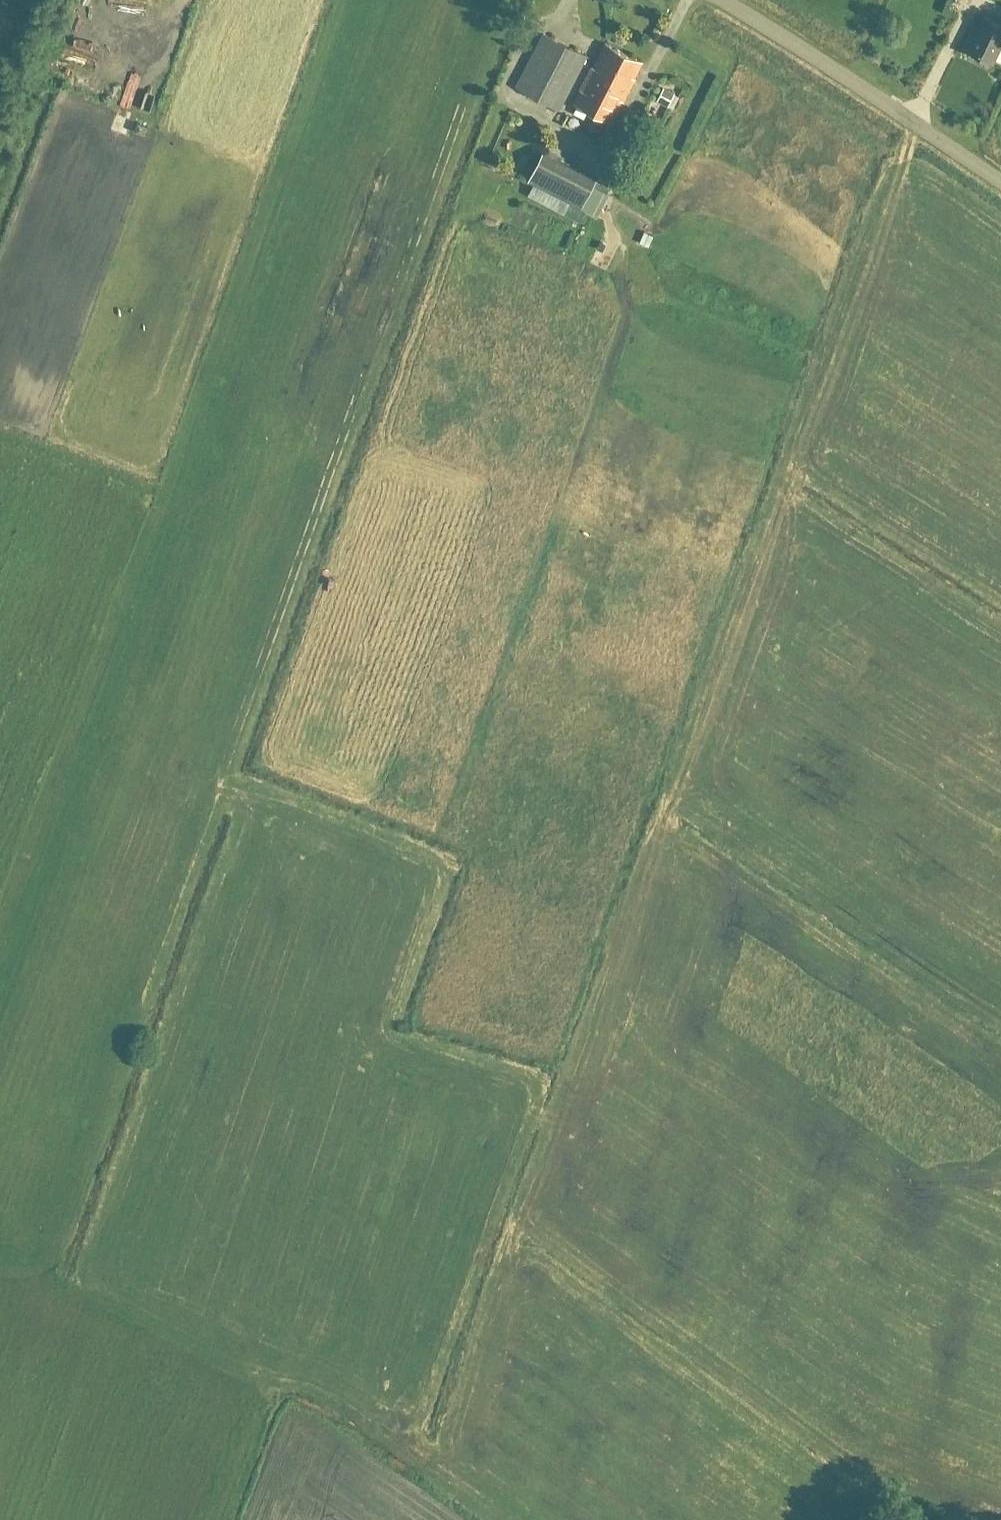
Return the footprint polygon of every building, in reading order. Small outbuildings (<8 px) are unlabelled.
[(980,17),(976,25),(978,26),(966,51),(993,64),(1000,47),(1000,27),(980,17)] [(559,110),(586,57),(544,35),(516,88),(559,110)] [(613,122),(624,102),(635,80),(634,79),(642,63),(605,44),(593,68),(592,68),(574,102),(613,122)] [(533,183),(527,195),(564,214),(570,202),(533,183)] [(604,217),(611,191),(594,187),(588,213),(604,217)]
